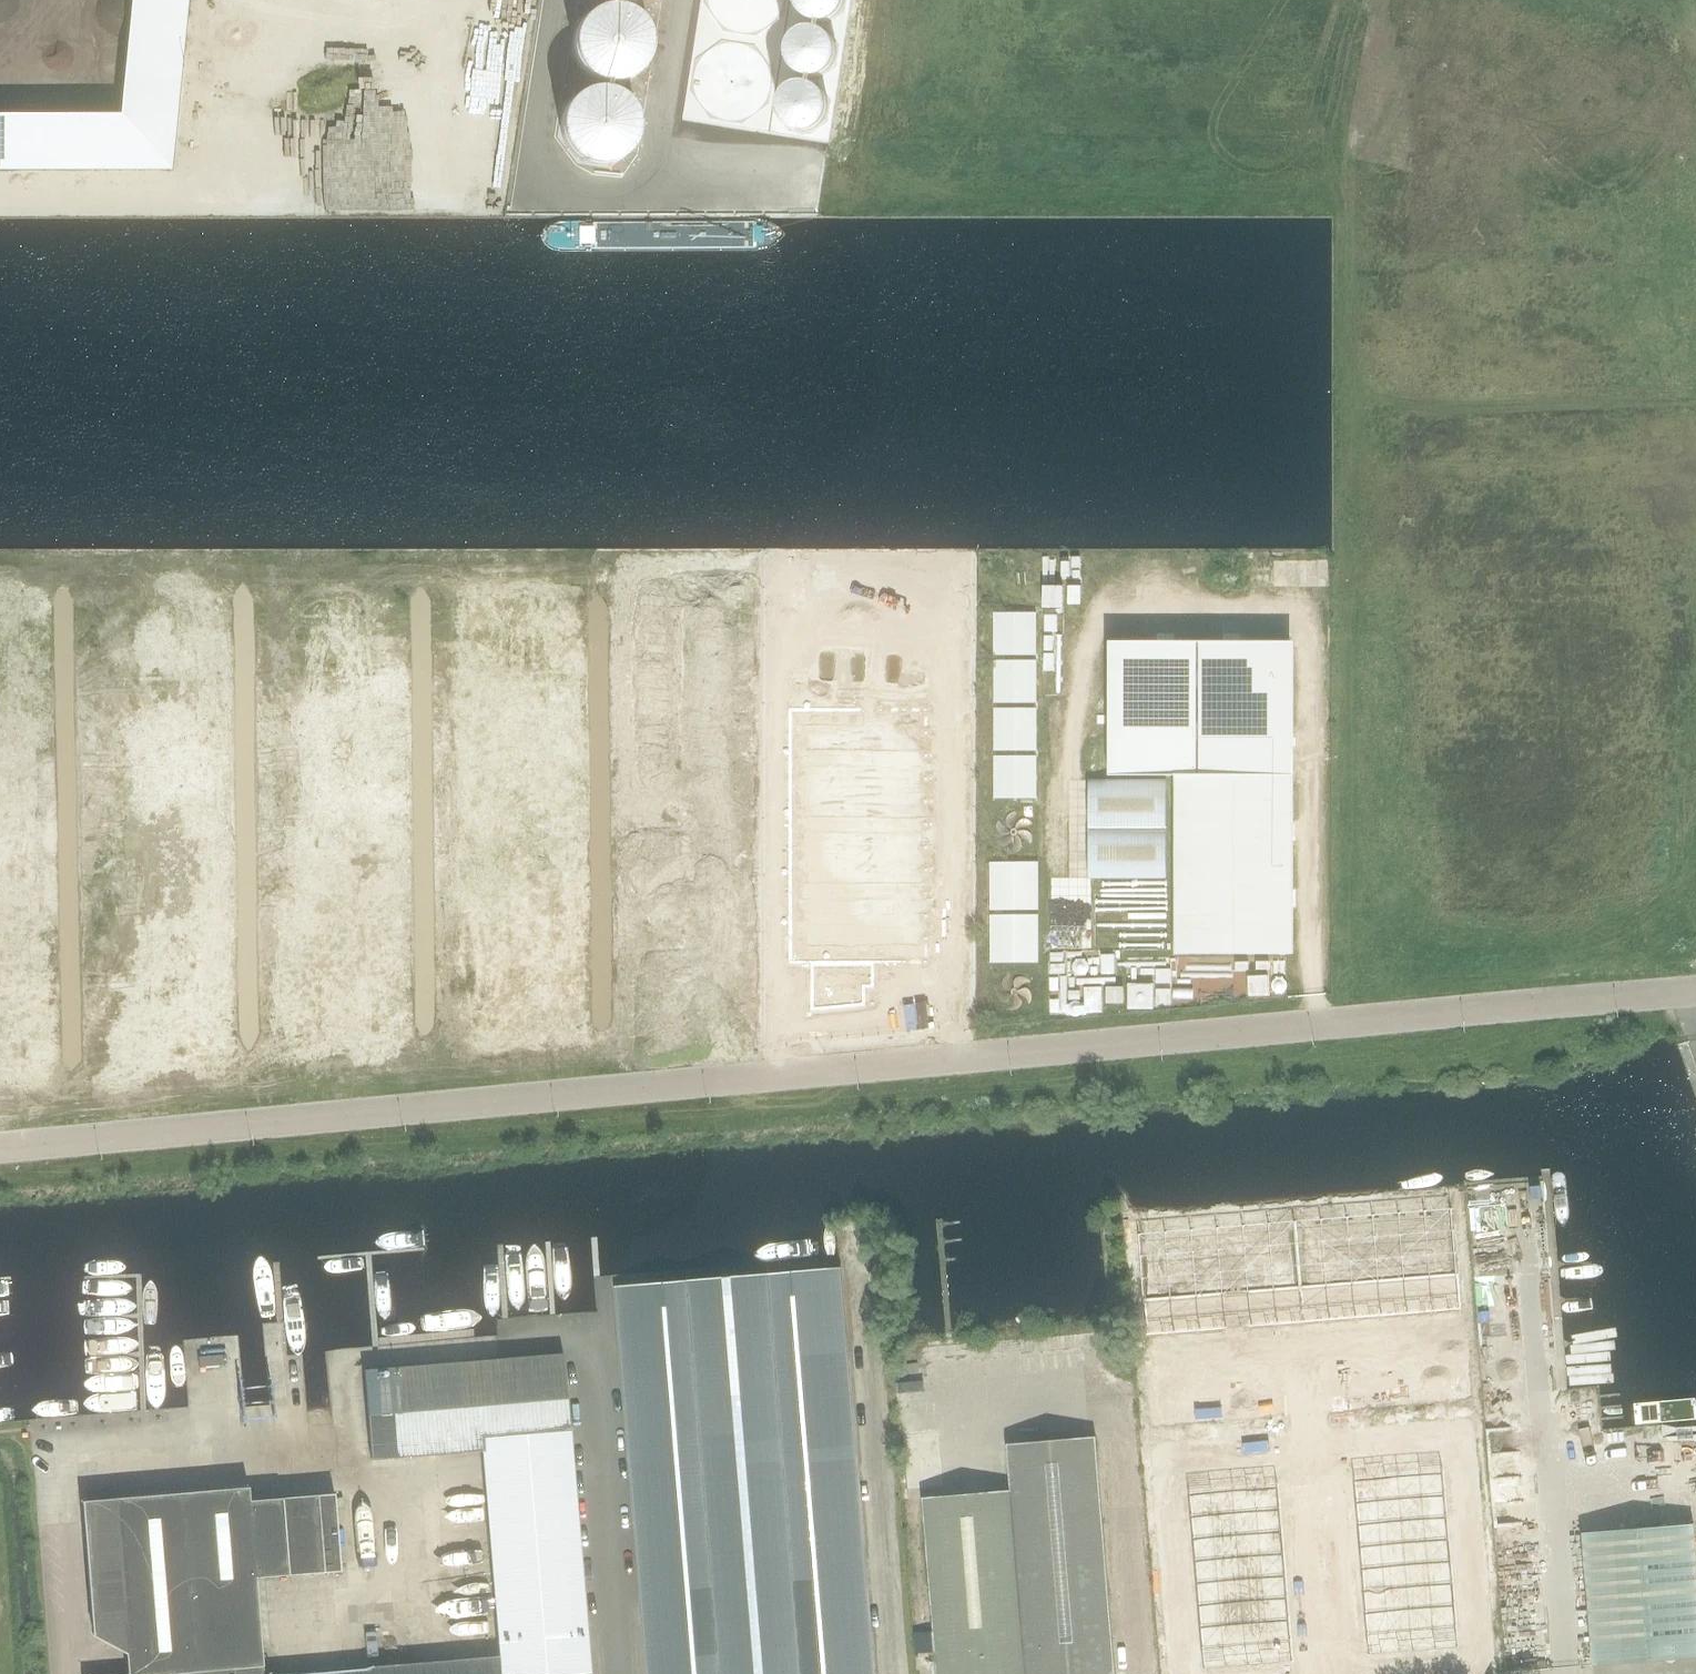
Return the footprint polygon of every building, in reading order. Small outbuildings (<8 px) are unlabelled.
[(171,170),(188,0),(133,0),(121,116),(0,116),(0,170),(171,170)] [(557,109),(585,170),(644,143),(616,82),(557,109)] [(658,176),(657,187),(668,189),(669,178),(658,176)] [(1037,612),(995,613),(995,655),(1037,655),(1037,612)] [(1110,641),(1110,775),(1177,775),(1177,954),(1289,954),(1289,641),(1110,641)] [(1037,660),(995,660),(995,702),(1037,702),(1037,660)] [(1037,708),(995,708),(995,750),(1037,750),(1037,708)] [(793,709),(793,957),(930,957),(930,709),(793,709)] [(1037,755),(995,755),(995,798),(1037,798),(1037,755)] [(1090,780),(1090,829),(1167,829),(1167,780),(1090,780)] [(1168,877),(1167,829),(1090,829),(1090,877),(1168,877)] [(990,864),(990,909),(1041,909),(1041,863),(990,864)] [(991,917),(990,963),(1041,963),(1040,917),(991,917)] [(1460,1297),(1452,1196),(1424,1199),(1432,1299),(1460,1297)] [(1432,1299),(1424,1199),(1398,1201),(1406,1302),(1432,1299)] [(1406,1302),(1398,1201),(1372,1203),(1380,1304),(1406,1302)] [(1380,1304),(1372,1203),(1346,1205),(1354,1306),(1380,1304)] [(1354,1306),(1346,1205),(1320,1207),(1328,1308),(1354,1306)] [(1328,1308),(1320,1207),(1294,1209),(1303,1310),(1328,1308)] [(1303,1310),(1294,1209),(1268,1211),(1277,1312),(1303,1310)] [(1277,1312),(1268,1211),(1243,1213),(1251,1314),(1277,1312)] [(1251,1314),(1243,1213),(1217,1216),(1225,1316),(1251,1314)] [(1225,1316),(1217,1216),(1191,1218),(1199,1319),(1225,1316)] [(1199,1319),(1191,1218),(1165,1220),(1173,1321),(1199,1319)] [(1173,1321),(1165,1220),(1138,1222),(1146,1323),(1173,1321)] [(847,1280),(845,1262),(620,1282),(653,1673),(880,1673),(847,1280)] [(570,1429),(564,1354),(365,1371),(372,1459),(484,1450),(501,1657),(302,1673),(591,1673),(570,1429)] [(1101,1430),(1012,1438),(1016,1484),(927,1492),(943,1673),(1121,1673),(1101,1430)] [(1444,1469),(1354,1477),(1369,1655),(1459,1647),(1444,1469)] [(1279,1483),(1189,1491),(1204,1669),(1294,1661),(1279,1483)] [(256,1577),(341,1571),(335,1494),(250,1501),(249,1487),(83,1501),(94,1636),(127,1655),(129,1673),(264,1673),(256,1577)] [(1694,1524),(1584,1533),(1594,1665),(1695,1657),(1695,1546),(1694,1524)]
